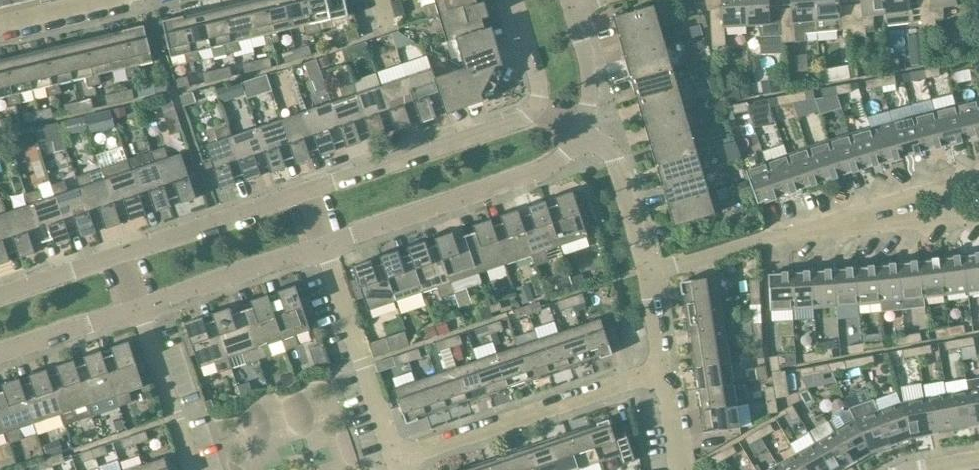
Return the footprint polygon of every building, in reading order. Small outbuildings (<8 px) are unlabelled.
[(264,0),(258,0),(243,3),(252,38),(265,35),(267,44),(274,43),(264,0)] [(274,43),(280,41),(278,32),(291,28),(284,0),(264,0),(274,43)] [(291,28),(304,25),(307,35),(313,33),(306,0),(284,0),(291,28)] [(313,33),(322,31),(320,22),(349,15),(345,0),(306,0),(313,33)] [(425,5),(429,19),(440,16),(439,15),(478,3),(477,0),(435,0),(436,2),(425,5)] [(711,13),(713,47),(726,46),(725,26),(747,25),(745,0),(722,0),(723,12),(711,13)] [(747,25),(758,25),(761,36),(782,35),(780,9),(768,9),(768,0),(745,0),(747,25)] [(780,9),(782,35),(782,43),(796,42),(796,41),(806,41),(805,33),(818,32),(815,0),(792,0),(792,8),(780,9)] [(818,32),(839,30),(852,29),(853,37),(850,3),(838,4),(837,0),(815,0),(818,32)] [(850,3),(853,37),(866,35),(865,28),(873,26),(874,15),(884,14),(883,0),(862,0),(862,2),(850,3)] [(884,14),(886,13),(887,25),(909,23),(922,21),(919,0),(883,0),(884,14)] [(922,21),(923,29),(936,27),(935,19),(943,18),(943,6),(956,5),(955,0),(919,0),(922,21)] [(478,3),(439,15),(440,16),(447,41),(456,38),(486,29),(482,18),(489,16),(485,1),(478,3)] [(243,3),(223,8),(234,52),(241,50),(239,41),(252,38),(243,3)] [(654,5),(613,17),(617,30),(618,34),(621,33),(622,37),(660,26),(654,5)] [(234,52),(223,8),(204,13),(212,47),(225,44),(227,54),(234,52)] [(184,15),(183,15),(194,61),(201,60),(199,50),(212,47),(204,13),(185,17),(184,15)] [(185,54),(188,63),(194,61),(183,15),(163,20),(166,33),(160,34),(166,49),(169,48),(171,57),(185,54)] [(145,24),(124,29),(135,75),(142,74),(140,64),(154,61),(152,53),(157,51),(152,36),(148,37),(145,24)] [(622,37),(619,37),(619,38),(623,50),(624,55),(627,54),(628,57),(628,58),(666,47),(660,26),(622,37)] [(123,30),(124,32),(105,36),(113,71),(126,68),(128,77),(135,75),(124,29),(123,30)] [(359,37),(357,29),(345,32),(348,41),(359,37)] [(486,29),(456,38),(462,58),(491,49),(486,29)] [(100,74),(113,71),(105,36),(85,41),(95,85),(102,83),(100,74)] [(95,85),(85,41),(66,46),(74,80),(86,77),(89,86),(95,85)] [(74,80),(66,46),(45,50),(56,94),(62,93),(60,83),(74,80)] [(308,46),(296,50),(299,59),(311,55),(308,46)] [(628,57),(625,58),(626,59),(629,71),(630,75),(633,75),(634,78),(634,79),(672,68),(666,47),(628,58),(628,57)] [(491,49),(462,58),(465,67),(497,84),(500,78),(491,49)] [(56,94),(45,50),(25,55),(34,90),(47,87),(49,96),(56,94)] [(282,54),(285,63),(299,59),(296,50),(282,54)] [(34,90),(25,55),(5,60),(16,104),(23,102),(21,93),(34,90)] [(270,58),(257,61),(259,70),(272,67),(270,58)] [(5,60),(0,61),(0,98),(7,96),(9,105),(16,104),(5,60)] [(243,64),(245,73),(259,70),(257,61),(243,64)] [(230,67),(217,70),(219,79),(232,76),(230,67)] [(465,67),(456,71),(466,99),(494,90),(497,84),(465,67)] [(940,76),(939,67),(925,70),(926,78),(940,76)] [(432,68),(407,77),(420,115),(419,115),(422,122),(437,117),(435,110),(445,106),(435,77),(436,77),(433,68),(432,68)] [(634,78),(631,79),(632,80),(635,92),(636,96),(639,95),(640,99),(640,100),(679,88),(672,68),(634,79),(634,78)] [(205,82),(219,79),(217,70),(203,73),(205,82)] [(910,72),(912,81),(926,78),(925,70),(910,72)] [(436,77),(435,77),(445,106),(466,99),(456,71),(436,77)] [(220,105),(270,88),(265,73),(215,89),(220,105)] [(896,84),(895,75),(880,78),(882,87),(896,84)] [(175,79),(177,89),(189,86),(187,77),(175,79)] [(407,77),(382,85),(395,123),(394,123),(397,130),(412,125),(410,118),(419,115),(420,115),(407,77)] [(778,78),(760,80),(763,94),(780,92),(778,78)] [(866,81),(868,89),(882,87),(880,78),(866,81)] [(165,82),(154,84),(155,93),(167,91),(165,82)] [(344,98),(332,102),(345,140),(344,140),(347,147),(362,142),(360,135),(369,132),(370,131),(357,94),(354,83),(340,87),(344,98)] [(852,92),(850,83),(836,86),(838,95),(852,92)] [(372,89),(357,94),(370,131),(369,132),(372,139),(387,133),(385,127),(394,123),(395,123),(382,85),(372,89)] [(822,89),(823,97),(838,95),(836,86),(822,89)] [(640,99),(637,100),(638,100),(641,113),(643,117),(645,116),(646,120),(685,109),(679,88),(640,100),(640,99)] [(134,99),(132,90),(119,92),(121,102),(134,99)] [(105,96),(107,105),(121,102),(119,92),(105,96)] [(807,100),(805,92),(791,94),(793,103),(807,100)] [(777,97),(779,105),(793,103),(791,94),(777,97)] [(91,99),(78,102),(81,111),(93,108),(91,99)] [(172,100),(161,104),(171,132),(182,128),(172,100)] [(762,108),(761,100),(747,102),(748,111),(762,108)] [(956,106),(965,140),(972,138),(973,141),(978,139),(978,104),(978,101),(956,106)] [(64,105),(66,114),(81,111),(78,102),(64,105)] [(332,102),(307,110),(320,148),(319,149),(321,156),(337,150),(335,143),(344,140),(345,140),(332,102)] [(733,105),(734,114),(748,111),(747,102),(733,105)] [(956,106),(935,111),(944,145),(952,143),(953,146),(962,143),(961,141),(965,140),(956,106)] [(53,117),(51,108),(38,111),(40,120),(53,117)] [(647,125),(645,125),(646,129),(650,142),(652,142),(652,141),(691,130),(685,109),(646,120),(647,125)] [(307,110),(282,119),(295,157),(294,157),(296,164),(312,159),(310,152),(319,149),(320,148),(307,110)] [(24,114),(26,123),(40,120),(38,111),(24,114)] [(935,111),(914,117),(923,151),(944,145),(935,111)] [(65,121),(68,134),(87,130),(84,117),(65,121)] [(914,117),(893,123),(902,157),(923,151),(914,117)] [(0,120),(0,124),(1,129),(13,127),(11,118),(0,120)] [(282,119),(257,127),(270,165),(269,166),(271,173),(287,167),(285,160),(294,157),(295,157),(282,119)] [(36,155),(62,151),(58,123),(18,130),(24,167),(38,164),(36,155)] [(893,123),(872,129),(881,163),(889,161),(889,163),(899,160),(898,158),(902,157),(893,123)] [(357,129),(359,157),(414,152),(412,124),(357,129)] [(211,158),(205,160),(213,185),(219,183),(221,189),(237,184),(234,177),(244,174),(245,174),(232,136),(233,136),(229,125),(215,129),(219,140),(206,145),(211,158)] [(233,136),(232,136),(245,174),(244,174),(246,181),(262,176),(259,169),(269,166),(270,165),(257,127),(233,136)] [(872,129),(851,135),(861,169),(881,163),(872,129)] [(653,145),(651,146),(652,150),(656,163),(658,163),(658,162),(697,151),(691,130),(652,141),(652,142),(653,145)] [(851,135),(830,142),(840,175),(861,169),(851,135)] [(830,142),(809,149),(820,182),(827,180),(828,182),(837,179),(836,176),(840,175),(830,142)] [(165,146),(152,151),(155,162),(156,162),(169,200),(169,199),(179,196),(181,203),(197,198),(194,191),(201,189),(193,165),(186,167),(182,153),(169,157),(165,146)] [(809,149),(788,156),(799,189),(820,182),(809,149)] [(152,151),(128,159),(132,170),(131,170),(144,208),(154,205),(156,211),(172,206),(169,199),(169,200),(156,162),(155,162),(152,151)] [(659,166),(657,167),(658,171),(662,183),(662,184),(664,183),(703,171),(697,151),(658,162),(658,163),(659,166)] [(788,156),(767,163),(779,196),(799,189),(788,156)] [(127,159),(102,168),(105,179),(106,178),(119,216),(129,213),(131,220),(147,215),(144,208),(131,170),(132,170),(128,159),(127,159)] [(746,171),(751,186),(758,203),(766,201),(767,203),(776,200),(775,197),(779,196),(767,163),(746,171)] [(90,171),(76,176),(80,187),(81,187),(94,225),(104,221),(106,228),(122,223),(119,216),(106,178),(105,179),(94,182),(90,171)] [(666,187),(663,187),(664,192),(668,204),(668,205),(671,204),(670,203),(709,192),(703,171),(664,183),(666,187)] [(65,180),(51,185),(55,195),(56,195),(69,233),(79,230),(81,237),(97,231),(94,225),(81,187),(80,187),(69,191),(65,180)] [(40,188),(26,193),(30,204),(31,204),(44,242),(54,238),(56,245),(72,240),(69,233),(56,195),(55,195),(44,199),(40,188)] [(548,207),(547,208),(560,246),(588,236),(584,222),(590,220),(585,205),(579,207),(573,191),(555,197),(558,204),(548,207)] [(672,208),(669,208),(670,212),(674,226),(715,214),(709,192),(670,203),(671,204),(672,208)] [(550,261),(546,250),(560,246),(547,208),(548,207),(546,200),(528,206),(530,213),(521,216),(520,217),(533,255),(532,255),(536,266),(550,261)] [(11,260),(8,254),(18,250),(19,250),(6,212),(3,201),(0,202),(0,264),(11,260)] [(6,212),(19,250),(18,250),(20,257),(36,252),(33,245),(44,242),(31,204),(30,204),(6,212)] [(533,255),(520,217),(521,216),(518,210),(501,216),(503,222),(493,226),(506,264),(532,255),(533,255)] [(474,225),(476,232),(465,235),(478,273),(479,273),(506,264),(493,226),(491,219),(474,225)] [(455,239),(453,232),(435,238),(437,245),(438,244),(454,291),(455,291),(481,282),(479,273),(478,273),(465,235),(455,239)] [(442,298),(455,293),(455,291),(454,291),(438,244),(437,245),(428,248),(425,241),(408,247),(410,254),(423,292),(438,287),(442,298)] [(396,301),(423,292),(410,254),(400,257),(398,250),(381,256),(383,263),(384,263),(396,301)] [(963,256),(968,291),(978,289),(978,254),(963,256)] [(963,256),(941,259),(946,294),(968,291),(963,256)] [(384,263),(383,263),(373,266),(371,259),(353,265),(359,282),(352,284),(357,298),(364,296),(368,310),(396,301),(384,263)] [(907,263),(898,264),(903,308),(924,306),(924,297),(924,296),(920,262),(917,262),(916,259),(906,260),(907,263)] [(941,259),(920,262),(924,296),(946,294),(941,259)] [(885,266),(877,266),(880,301),(881,311),(894,309),(903,308),(898,264),(895,265),(895,262),(885,262),(885,266)] [(877,266),(855,268),(858,303),(880,301),(877,266)] [(855,268),(834,270),(837,305),(858,303),(855,268)] [(777,274),(769,274),(770,309),(776,309),(793,308),(791,273),(787,273),(787,270),(777,270),(777,274)] [(834,270),(812,272),(815,307),(837,305),(834,270)] [(812,272),(791,273),(793,308),(815,307),(812,272)] [(682,294),(684,294),(686,303),(721,298),(717,276),(680,282),(682,294)] [(759,279),(750,280),(750,293),(760,292),(759,279)] [(270,301),(283,339),(282,340),(286,350),(300,346),(296,335),(311,330),(306,316),(312,314),(307,299),(301,301),(296,285),(278,291),(280,298),(271,301),(270,301)] [(751,306),(761,306),(760,292),(750,293),(751,306)] [(583,293),(570,297),(573,306),(586,302),(583,293)] [(253,307),(243,310),(259,359),(272,355),(269,344),(282,340),(283,339),(270,301),(271,301),(268,294),(251,300),(253,307)] [(557,301),(560,310),(573,306),(570,297),(557,301)] [(687,313),(685,313),(687,325),(724,320),(721,298),(686,303),(687,313)] [(543,310),(539,301),(527,305),(530,314),(543,310)] [(517,319),(530,314),(527,305),(514,309),(517,319)] [(232,314),(230,307),(212,313),(215,320),(228,358),(229,357),(242,353),(246,364),(259,359),(243,310),(232,314)] [(215,320),(205,323),(203,316),(185,322),(190,338),(184,341),(189,355),(195,353),(200,367),(215,362),(219,373),(233,368),(229,357),(228,358),(215,320)] [(613,354),(601,318),(579,326),(590,359),(600,356),(600,358),(613,354)] [(501,320),(488,325),(491,334),(504,329),(501,320)] [(727,341),(724,320),(687,325),(689,337),(691,337),(692,346),(727,341)] [(761,322),(752,323),(753,336),(762,336),(761,322)] [(475,329),(479,338),(491,334),(488,325),(475,329)] [(966,334),(964,325),(950,328),(952,336),(966,334)] [(579,326),(559,332),(571,368),(582,364),(582,362),(590,359),(579,326)] [(936,330),(937,339),(952,336),(950,328),(936,330)] [(559,332),(538,339),(550,373),(559,370),(560,372),(571,368),(559,332)] [(920,333),(906,336),(907,344),(922,342),(920,333)] [(460,334),(447,338),(450,348),(463,343),(460,334)] [(753,349),(751,353),(752,358),(752,359),(764,357),(763,349),(762,336),(753,336),(753,349)] [(892,338),(893,347),(907,344),(906,336),(892,338)] [(959,339),(960,347),(960,348),(975,346),(973,337),(959,339)] [(435,343),(438,352),(450,348),(447,338),(435,343)] [(541,378),(541,376),(550,373),(538,339),(518,346),(530,382),(541,378)] [(945,342),(946,351),(960,348),(960,347),(959,339),(945,342)] [(103,357),(116,395),(115,396),(119,406),(133,402),(129,391),(144,386),(139,372),(145,370),(141,355),(134,357),(129,341),(111,347),(113,354),(104,357),(103,357)] [(694,356),(691,356),(693,368),(731,362),(727,341),(692,346),(694,356)] [(878,350),(876,341),(862,344),(863,352),(878,350)] [(848,346),(849,355),(863,352),(862,344),(848,346)] [(932,353),(931,345),(916,347),(918,356),(932,353)] [(518,384),(519,386),(530,382),(518,346),(497,353),(509,387),(518,384)] [(902,350),(904,359),(918,356),(916,347),(902,350)] [(419,348),(406,352),(409,361),(422,357),(419,348)] [(833,358),(832,349),(818,352),(819,360),(833,358)] [(116,395),(103,357),(104,357),(102,350),(84,356),(86,363),(77,366),(76,366),(88,405),(115,396),(116,395)] [(393,357),(396,366),(409,361),(406,352),(393,357)] [(803,354),(805,363),(819,360),(818,352),(803,354)] [(500,392),(500,390),(509,387),(497,353),(477,360),(489,396),(500,392)] [(873,355),(859,358),(861,366),(875,364),(873,355)] [(772,371),(780,370),(778,356),(769,357),(772,371)] [(845,360),(829,363),(832,372),(846,369),(861,366),(859,358),(845,360)] [(78,420),(74,409),(88,405),(76,366),(77,366),(74,359),(57,365),(59,372),(49,375),(49,376),(61,414),(60,414),(64,425),(78,420)] [(477,397),(478,400),(489,396),(477,360),(457,367),(468,400),(477,397)] [(734,384),(731,362),(693,368),(695,380),(697,379),(699,389),(734,384)] [(756,367),(759,380),(768,379),(766,365),(756,367)] [(816,375),(814,366),(800,369),(801,377),(816,375)] [(459,406),(459,404),(468,400),(457,367),(436,374),(448,410),(459,406)] [(22,385),(21,385),(34,423),(60,414),(61,414),(49,376),(49,375),(47,369),(29,375),(32,381),(22,385)] [(436,411),(437,413),(448,410),(436,374),(416,381),(427,414),(436,411)] [(4,391),(0,392),(0,412),(7,432),(6,432),(10,443),(23,439),(20,428),(34,423),(21,385),(22,385),(20,378),(2,384),(4,391)] [(966,380),(968,391),(974,426),(978,425),(978,378),(966,380)] [(419,420),(418,417),(427,414),(416,381),(394,388),(406,424),(419,420)] [(700,398),(698,399),(700,411),(737,405),(734,384),(699,389),(700,398)] [(774,386),(764,387),(766,400),(776,399),(774,386)] [(968,391),(947,395),(953,430),(974,426),(968,391)] [(947,395),(925,399),(932,434),(953,430),(947,395)] [(766,400),(768,414),(778,412),(776,399),(766,400)] [(925,399),(901,403),(911,438),(932,434),(925,399)] [(873,400),(849,408),(849,410),(855,420),(870,453),(870,452),(890,445),(878,412),(873,400)] [(901,403),(878,412),(890,445),(911,438),(901,403)] [(737,405),(700,411),(702,423),(704,422),(705,432),(740,427),(737,405)] [(800,417),(793,405),(785,409),(792,422),(800,417)] [(831,420),(828,422),(834,432),(852,463),(870,453),(855,420),(849,410),(846,411),(840,409),(832,414),(831,420)] [(634,459),(625,431),(614,435),(609,419),(597,423),(597,425),(588,428),(600,462),(619,455),(622,463),(634,459)] [(808,432),(814,444),(815,443),(831,469),(840,469),(852,463),(834,432),(828,422),(828,421),(808,432)] [(770,423),(757,430),(762,438),(774,431),(770,423)] [(567,433),(579,469),(600,462),(588,428),(579,431),(578,429),(567,433)] [(745,438),(749,445),(762,438),(757,430),(745,438)] [(146,431),(133,435),(136,444),(149,440),(146,431)] [(557,469),(575,469),(579,469),(567,433),(556,437),(556,439),(547,442),(557,469)] [(121,439),(124,448),(136,444),(133,435),(121,439)] [(547,442),(538,445),(537,443),(526,447),(534,469),(557,469),(547,442)] [(796,454),(806,469),(831,469),(815,443),(814,444),(796,454)] [(105,444),(92,449),(95,458),(108,453),(105,444)] [(733,445),(720,452),(724,460),(737,452),(733,445)] [(526,447),(515,451),(516,453),(506,456),(511,469),(534,469),(526,447)] [(80,453),(83,462),(95,458),(92,449),(80,453)] [(707,459),(712,467),(724,460),(720,452),(707,459)] [(65,462),(62,453),(50,457),(51,460),(53,466),(65,462)] [(778,465),(781,469),(806,469),(796,454),(778,465)] [(485,461),(488,469),(511,469),(506,456),(497,459),(497,457),(485,461)] [(51,460),(50,457),(37,461),(40,469),(53,466),(51,460)] [(164,457),(143,464),(145,469),(169,469),(164,457)] [(466,469),(488,469),(485,461),(474,464),(475,467),(466,469)]
